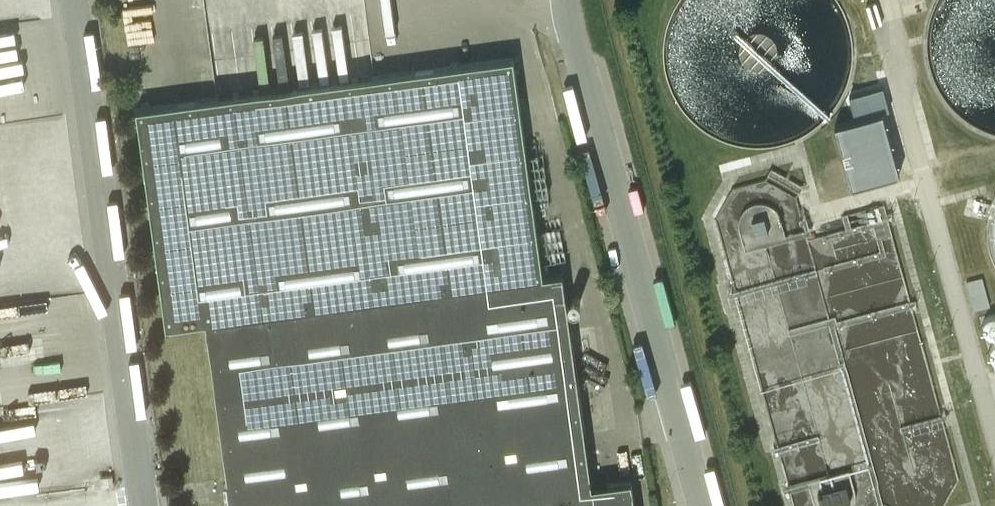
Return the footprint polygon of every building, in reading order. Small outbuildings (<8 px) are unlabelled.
[(233,40),(219,41),(224,86),(236,85),(236,90),(245,89),(243,73),(236,74),(233,40)] [(103,166),(117,165),(107,53),(93,55),(103,166)] [(138,108),(168,326),(207,320),(232,505),(636,505),(632,480),(593,485),(564,272),(544,275),(515,57),(138,108)] [(897,109),(851,118),(862,178),(908,170),(897,109)] [(991,191),(986,205),(984,217),(984,223),(985,235),(988,247),(990,253),(994,264),(994,183),(991,191)]
